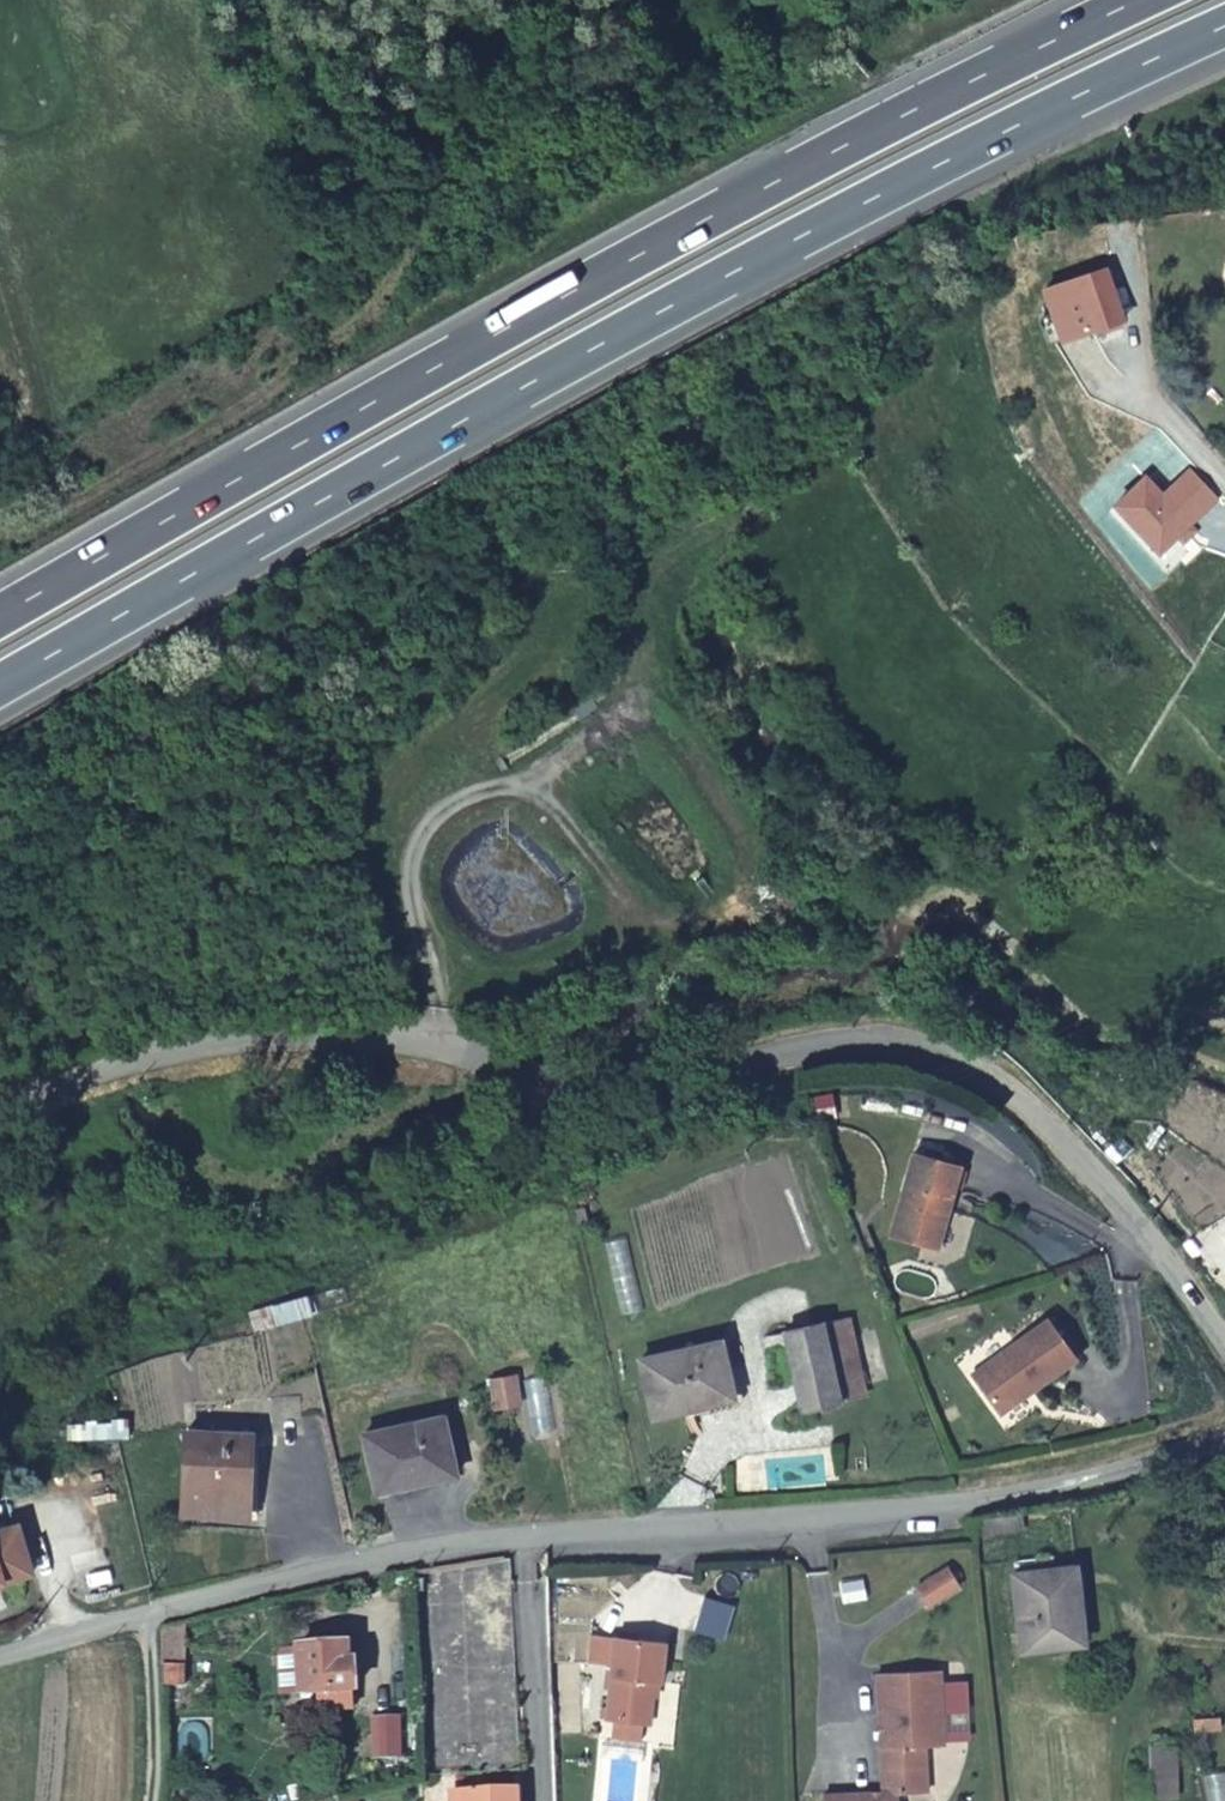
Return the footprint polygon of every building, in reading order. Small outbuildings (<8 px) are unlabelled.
[(1044,301),(1062,353),(1121,332),(1105,281),(1044,301)] [(1143,491),(1113,519),(1156,565),(1175,548),(1186,538),(1214,513),(1195,492),(1180,491),(1160,509),(1143,491)] [(1186,538),(1175,548),(1181,555),(1192,545),(1186,538)] [(914,1140),(900,1185),(890,1220),(928,1232),(938,1197),(945,1199),(960,1154),(952,1151),(914,1140)] [(841,1305),(789,1317),(808,1396),(862,1383),(841,1305)] [(997,1399),(1029,1376),(1031,1378),(1075,1347),(1047,1308),(970,1363),(997,1399)] [(721,1331),(640,1349),(655,1406),(736,1386),(721,1331)] [(445,1407),(365,1423),(376,1482),(457,1464),(445,1407)] [(251,1426),(185,1424),(181,1503),(247,1506),(251,1426)] [(0,1522),(0,1574),(42,1563),(29,1514),(0,1522)] [(1082,1559),(1018,1567),(1026,1644),(1082,1638),(1077,1588),(1085,1588),(1082,1559)] [(954,1569),(921,1589),(933,1609),(966,1588),(954,1569)] [(330,1628),(284,1634),(290,1694),(313,1691),(316,1715),(354,1710),(345,1643),(332,1645),(330,1628)] [(669,1642),(592,1635),(590,1666),(613,1668),(608,1720),(645,1724),(652,1725),(655,1683),(664,1684),(669,1642)] [(172,1654),(172,1683),(193,1684),(193,1654),(172,1654)] [(885,1794),(885,1797),(828,1799),(825,1799),(825,1800),(902,1800),(902,1795),(932,1794),(930,1749),(949,1748),(946,1675),(880,1677),(885,1794)] [(374,1725),(401,1723),(400,1707),(372,1710),(374,1725)] [(645,1724),(615,1721),(613,1739),(643,1742),(645,1724)] [(403,1741),(401,1723),(374,1725),(375,1743),(403,1741)] [(1199,1728),(1200,1738),(1224,1735),(1224,1725),(1199,1728)] [(461,1788),(462,1800),(517,1800),(517,1788),(461,1788)]
